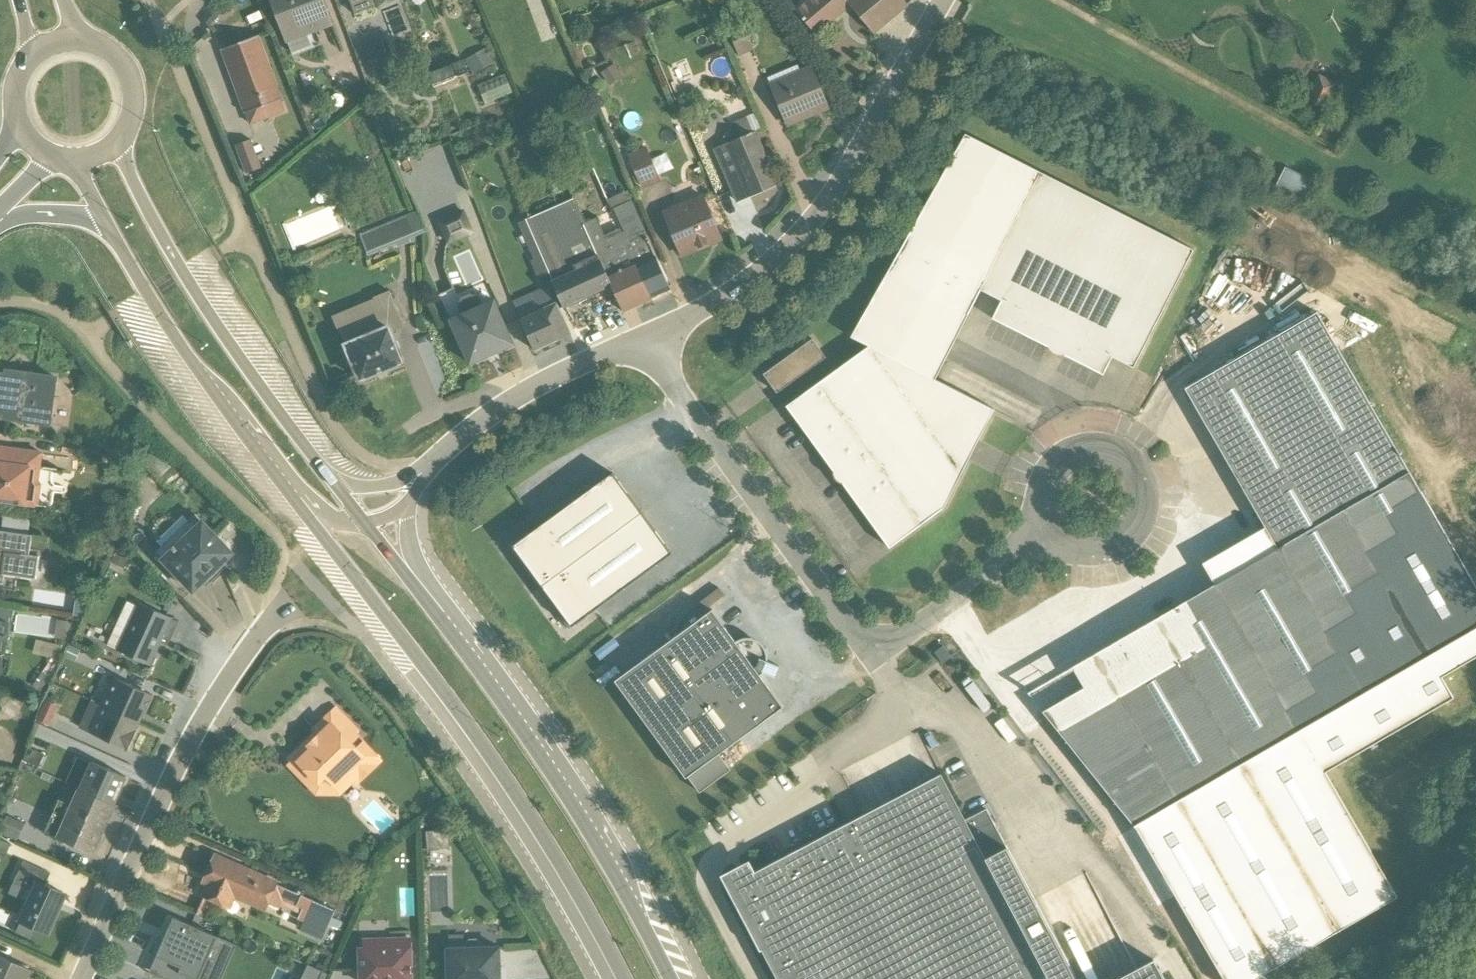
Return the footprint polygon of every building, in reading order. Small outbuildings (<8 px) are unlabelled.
[(286,43),(288,43),(315,32),(333,26),(323,0),(271,0),(286,43)] [(354,14),(374,6),(372,0),(349,0),(354,14)] [(795,10),(816,34),(849,6),(873,33),(907,5),(903,0),(807,0),(795,10)] [(754,49),(742,22),(727,28),(739,56),(754,49)] [(321,45),(315,32),(288,43),(291,53),(302,49),(303,52),(321,45)] [(259,35),(221,49),(245,113),(246,112),(251,124),(286,111),(259,35)] [(381,41),(363,49),(375,78),(393,70),(381,41)] [(486,49),(466,59),(473,73),(494,63),(486,49)] [(464,59),(428,73),(432,85),(456,75),(458,77),(469,73),(464,59)] [(829,109),(811,65),(769,83),(786,127),(786,128),(829,109)] [(505,74),(478,85),(485,104),(512,93),(505,74)] [(761,128),(755,113),(733,123),(739,138),(712,149),(735,203),(778,185),(756,131),(761,128)] [(993,409),(933,379),(980,290),(1001,300),(992,318),(1102,374),(1111,357),(1132,367),(1192,250),(1039,172),(963,134),(850,337),(868,346),(787,406),(890,548),(943,508),(993,409)] [(235,146),(246,174),(262,168),(252,140),(235,146)] [(644,147),(642,143),(627,150),(628,155),(627,155),(641,190),(661,181),(646,146),(644,147)] [(1291,184),(1290,187),(1302,191),(1308,176),(1283,166),(1278,179),(1291,184)] [(607,200),(620,228),(651,297),(670,289),(628,192),(607,200)] [(723,241),(702,194),(661,212),(681,259),(723,241)] [(526,220),(552,281),(560,301),(563,309),(611,287),(584,223),(573,198),(526,220)] [(450,240),(474,231),(464,207),(440,216),(450,240)] [(417,210),(360,234),(368,255),(396,244),(398,248),(411,242),(409,238),(426,232),(417,210)] [(596,217),(584,223),(611,287),(621,311),(651,297),(620,228),(605,235),(596,217)] [(549,275),(526,220),(518,223),(533,259),(530,260),(538,280),(549,275)] [(560,301),(552,283),(517,299),(518,300),(513,303),(534,350),(569,334),(556,303),(560,301)] [(375,298),(333,317),(344,343),(338,346),(347,368),(353,365),(360,380),(363,378),(367,380),(374,378),(375,373),(403,362),(390,333),(404,327),(389,291),(374,297),(375,298)] [(463,313),(450,319),(469,364),(486,356),(484,353),(495,348),(497,351),(513,344),(493,299),(480,305),(478,298),(470,295),(463,298),(460,306),(463,313)] [(1419,492),(1315,312),(1184,388),(1287,568),(1226,604),(1214,583),(1154,618),(1155,620),(1073,669),(1083,686),(1041,711),(1134,825),(1225,978),(1245,978),(1393,894),(1325,771),(1450,697),(1438,675),(1475,653),(1475,589),(1419,492)] [(825,357),(811,339),(763,374),(776,392),(825,357)] [(0,374),(0,417),(49,424),(56,377),(26,373),(26,371),(6,369),(5,374),(0,374)] [(0,447),(0,500),(37,505),(39,505),(43,482),(39,482),(43,453),(0,447)] [(568,628),(671,553),(612,472),(530,533),(528,529),(507,544),(568,628)] [(156,552),(193,591),(208,576),(209,577),(217,568),(232,553),(195,514),(188,521),(184,516),(157,542),(162,547),(156,552)] [(2,526),(30,530),(31,518),(3,515),(2,526)] [(0,531),(0,584),(4,584),(5,575),(36,579),(39,556),(30,555),(32,535),(0,531)] [(111,562),(125,568),(129,558),(116,552),(111,562)] [(170,642),(179,621),(140,603),(138,605),(127,600),(107,644),(118,649),(117,650),(150,665),(162,638),(170,642)] [(4,655),(5,652),(6,652),(8,636),(10,636),(13,610),(0,608),(0,655),(4,655)] [(685,777),(687,776),(699,792),(730,769),(719,753),(783,706),(759,674),(762,671),(774,677),(778,666),(767,661),(767,657),(766,652),(764,648),(762,644),(759,642),(757,640),(753,639),(750,638),(746,638),(743,638),(739,639),(735,642),(711,609),(614,680),(685,777)] [(55,638),(68,639),(70,621),(58,620),(55,638)] [(51,678),(58,661),(53,657),(33,686),(41,691),(50,677),(51,678)] [(116,678),(103,706),(139,721),(143,712),(144,713),(152,695),(116,678)] [(139,721),(103,706),(91,733),(128,749),(136,731),(135,730),(139,721)] [(336,708),(286,756),(290,761),(285,765),(315,795),(340,796),(355,782),(356,783),(380,760),(354,733),(356,730),(336,708)] [(114,804),(126,776),(91,761),(79,788),(114,804)] [(777,978),(1075,978),(986,808),(964,819),(940,773),(754,871),(748,860),(720,875),(744,917),(777,978)] [(92,853),(114,804),(79,788),(65,818),(54,812),(46,832),(92,853)] [(7,815),(1,831),(19,838),(25,823),(7,815)] [(448,830),(426,831),(427,849),(448,848),(448,830)] [(214,856),(204,879),(209,882),(203,897),(231,909),(236,899),(266,911),(269,905),(279,909),(282,903),(300,911),(297,919),(303,921),(300,929),(322,939),(335,911),(214,856)] [(49,936),(68,893),(46,884),(51,872),(24,860),(15,881),(32,889),(18,921),(49,936)] [(155,956),(181,967),(179,972),(192,978),(194,973),(208,978),(214,978),(228,947),(210,939),(212,934),(199,928),(193,941),(167,929),(155,956)] [(363,938),(363,947),(359,947),(360,978),(410,978),(409,936),(363,938)] [(498,946),(480,947),(476,939),(468,939),(465,948),(447,948),(448,978),(499,978),(498,946)] [(0,956),(0,978),(29,978),(33,970),(0,956)] [(1152,958),(1113,978),(1163,978),(1152,958)] [(323,968),(304,962),(298,978),(319,978),(323,968)]
